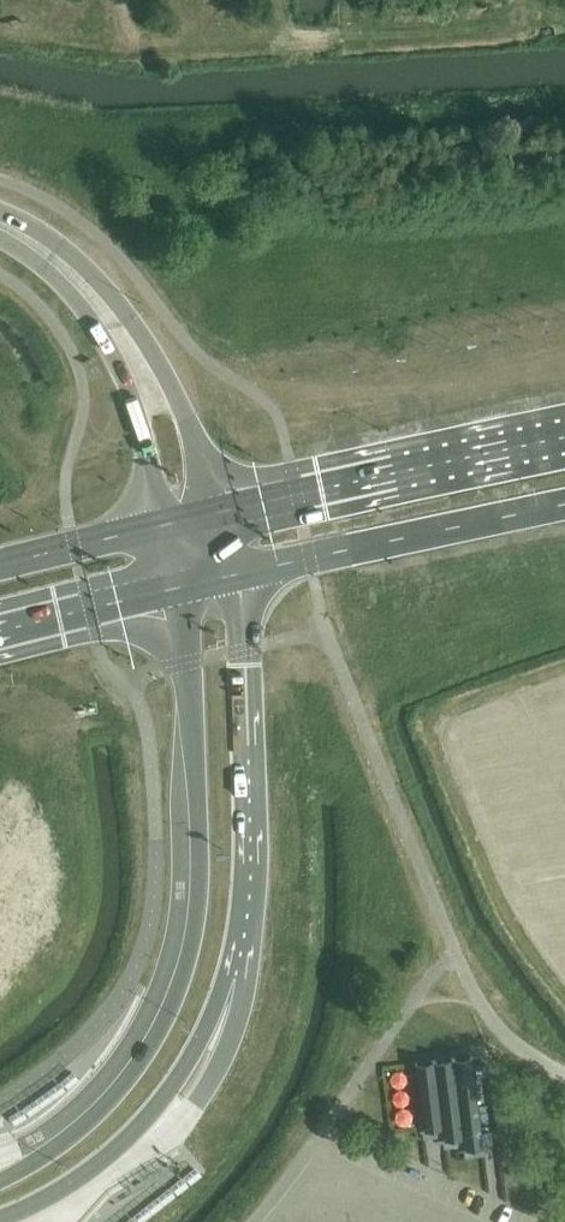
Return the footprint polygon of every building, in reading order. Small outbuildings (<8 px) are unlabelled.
[(472,1056),(415,1063),(423,1130),(442,1128),(444,1140),(463,1137),(464,1149),(483,1147),(472,1056)]
